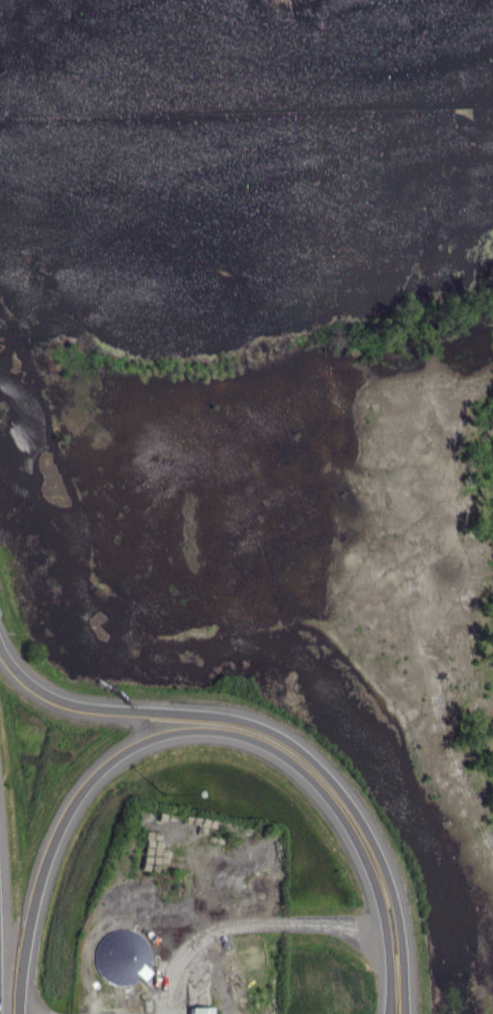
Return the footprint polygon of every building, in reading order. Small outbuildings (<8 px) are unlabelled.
[(107,989),(132,979),(132,978),(153,970),(135,924),(88,942),(107,989)]
